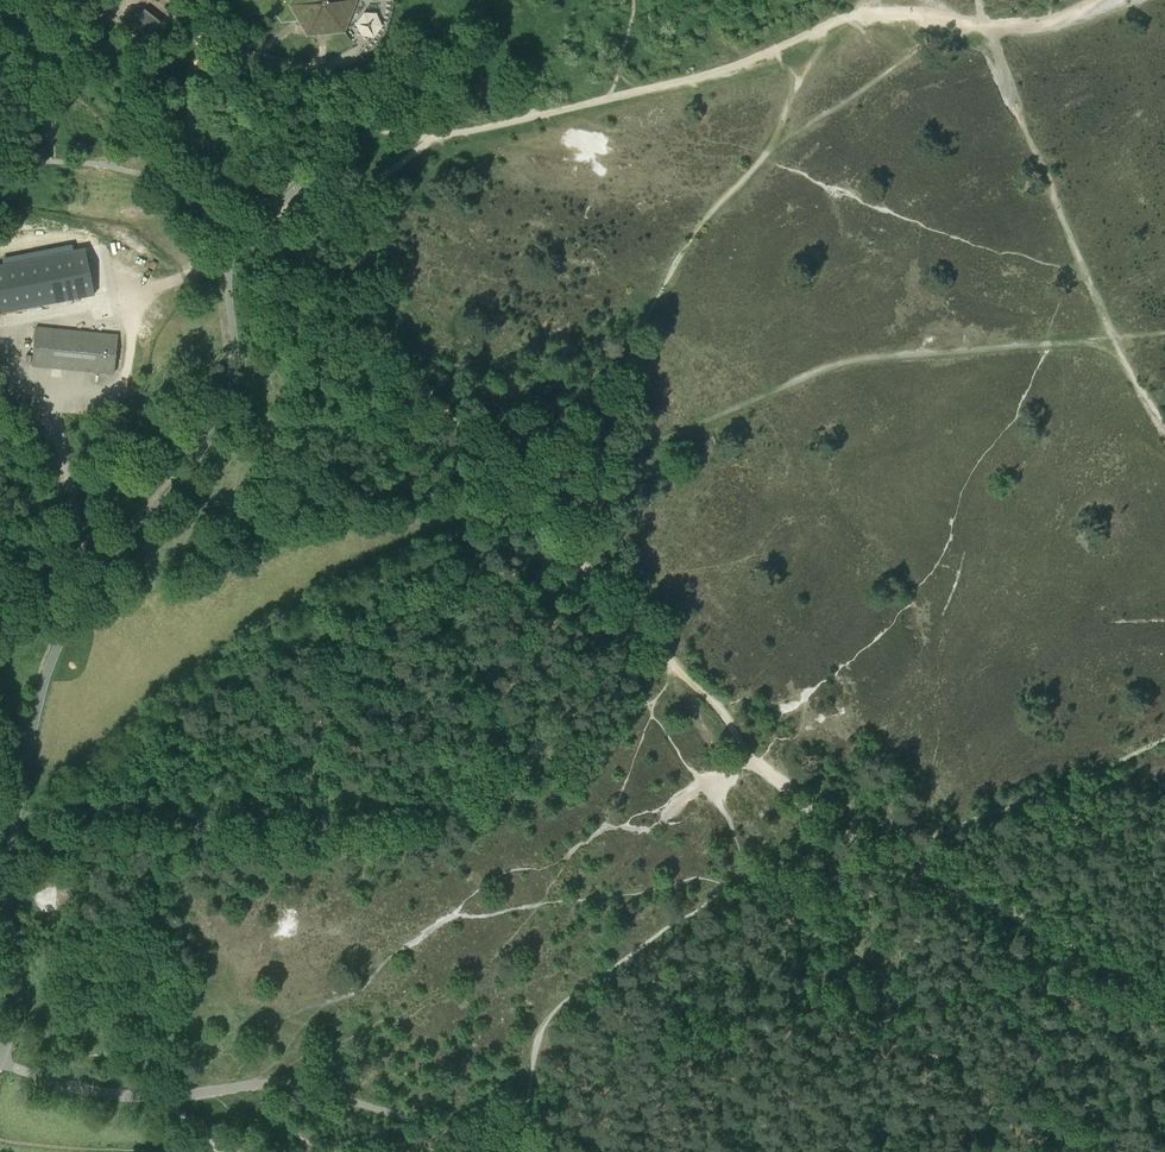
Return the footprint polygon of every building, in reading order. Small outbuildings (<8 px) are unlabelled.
[(306,28),(340,25),(343,19),(347,21),(350,14),(346,13),(352,0),(247,0),(256,13),(274,12),(280,20),(298,18),(306,28)] [(161,22),(145,8),(128,29),(145,42),(161,22)] [(0,265),(0,307),(1,313),(94,295),(85,248),(0,265)] [(71,328),(71,323),(53,321),(52,326),(37,325),(33,365),(114,374),(119,334),(71,328)]
